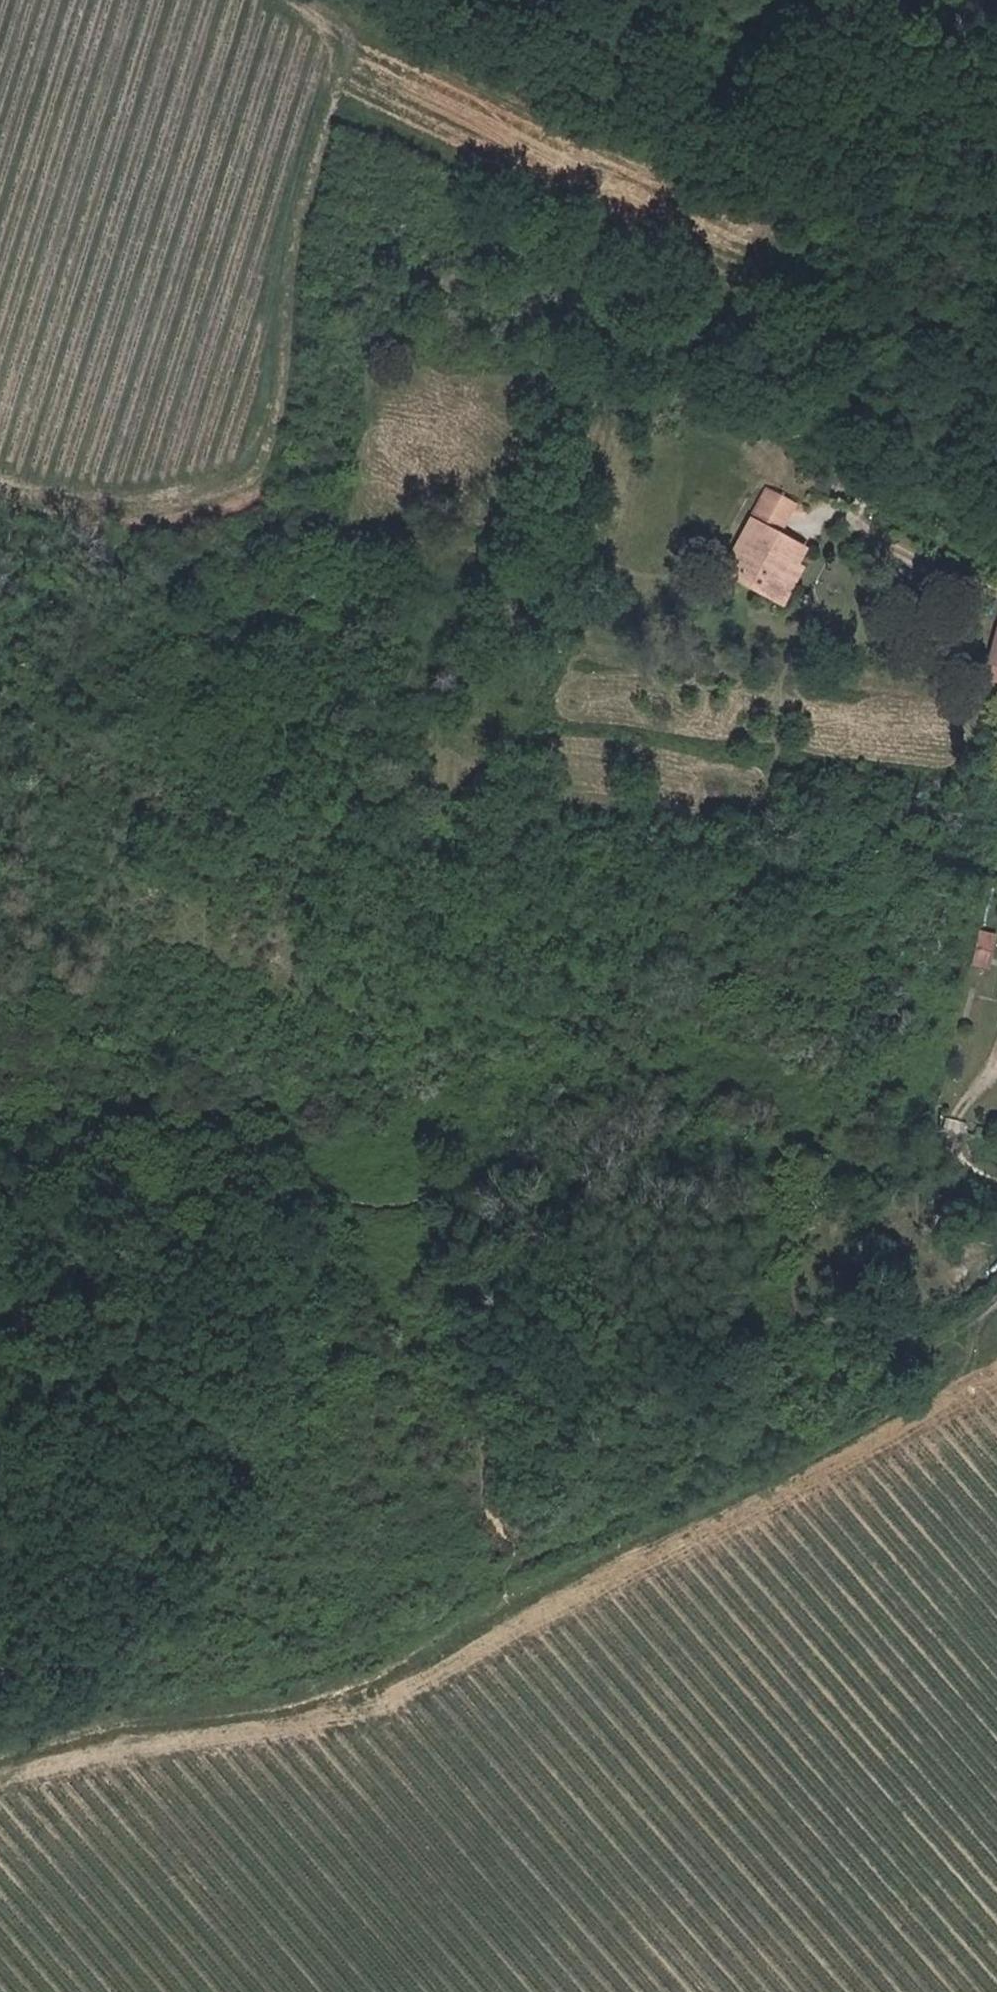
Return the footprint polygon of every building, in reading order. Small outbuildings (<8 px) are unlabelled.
[(796,562),(805,546),(780,532),(795,504),(772,491),(726,570),(784,603),(804,567),(796,562)] [(996,936),(996,932),(983,930),(977,964),(991,966),(996,936)]
